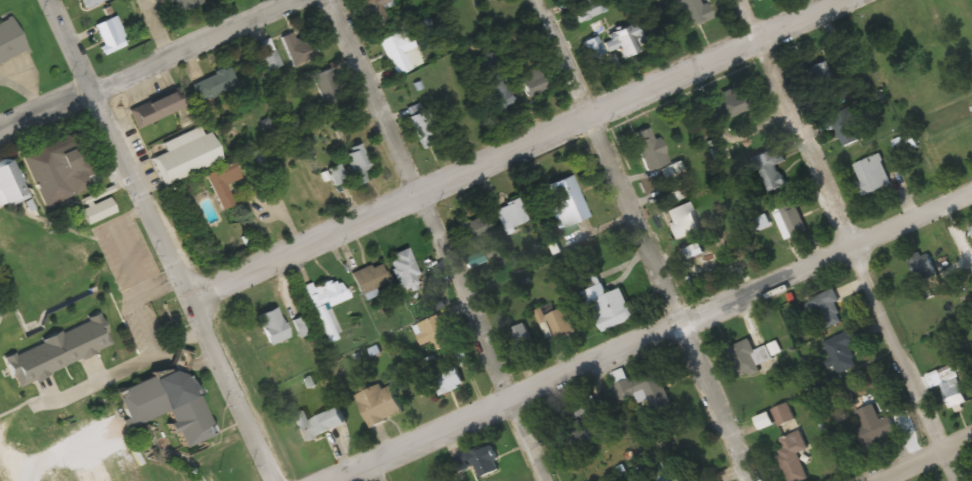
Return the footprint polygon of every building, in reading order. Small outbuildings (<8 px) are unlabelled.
[(107,0),(83,0),(86,8),(107,0)] [(204,3),(203,0),(166,0),(169,7),(176,4),(179,12),(204,3)] [(391,0),(365,0),(361,2),(373,29),(389,22),(384,9),(393,5),(391,0)] [(577,23),(602,11),(597,0),(581,0),(569,6),(577,23)] [(684,27),(712,20),(708,4),(700,6),(699,0),(677,0),(684,27)] [(95,25),(106,53),(128,44),(117,16),(95,25)] [(14,20),(0,26),(0,63),(28,51),(14,20)] [(604,43),(609,52),(618,47),(624,59),(648,46),(635,22),(610,35),(612,38),(604,43)] [(404,61),(401,52),(415,47),(410,30),(381,40),(390,66),(404,61)] [(282,36),(292,66),(319,56),(312,35),(297,41),(294,32),(282,36)] [(584,42),(591,59),(605,53),(597,36),(584,42)] [(253,47),(269,74),(284,65),(268,38),(253,47)] [(833,89),(827,62),(807,66),(813,94),(833,89)] [(238,86),(230,67),(193,83),(201,102),(238,86)] [(547,89),(537,67),(517,75),(527,98),(547,89)] [(324,106),(342,100),(331,68),(313,75),(324,106)] [(482,81),(496,113),(513,106),(499,74),(482,81)] [(130,112),(137,129),(187,106),(179,89),(130,112)] [(723,122),(752,107),(743,89),(714,104),(723,122)] [(408,116),(423,149),(441,141),(426,108),(408,116)] [(837,145),(856,143),(853,109),(835,111),(837,145)] [(631,135),(648,172),(670,162),(659,138),(654,140),(648,127),(631,135)] [(224,161),(213,131),(203,135),(201,128),(165,142),(168,152),(153,158),(163,184),(224,161)] [(94,173),(75,132),(25,155),(49,206),(75,194),(70,184),(94,173)] [(371,168),(360,144),(342,152),(346,162),(327,170),(335,186),(351,179),(354,187),(368,180),(364,172),(371,168)] [(751,157),(766,193),(785,185),(777,164),(785,161),(779,145),(751,157)] [(891,184),(880,155),(853,165),(864,195),(891,184)] [(4,208),(29,196),(12,160),(0,166),(0,199),(4,208)] [(222,210),(234,205),(225,186),(242,177),(235,161),(205,175),(222,210)] [(562,228),(588,216),(571,175),(544,186),(562,228)] [(505,234),(528,225),(519,200),(496,208),(505,234)] [(676,239),(699,232),(690,202),(667,209),(676,239)] [(786,239),(806,232),(798,207),(778,214),(786,239)] [(466,241),(492,232),(486,214),(460,223),(466,241)] [(714,268),(710,249),(701,251),(700,244),(684,247),(690,273),(714,268)] [(938,276),(926,249),(907,258),(919,285),(938,276)] [(389,257),(402,290),(422,283),(409,250),(389,257)] [(390,282),(380,261),(352,275),(363,295),(390,282)] [(330,307),(349,299),(341,277),(314,288),(311,283),(305,286),(329,343),(343,337),(330,307)] [(583,291),(598,332),(635,319),(624,289),(607,295),(603,284),(583,291)] [(845,321),(832,290),(806,301),(819,332),(845,321)] [(291,337),(278,307),(258,315),(271,345),(291,337)] [(557,341),(576,332),(565,308),(546,316),(557,341)] [(112,347),(99,315),(4,354),(17,386),(112,347)] [(419,345),(433,341),(436,352),(450,347),(441,316),(413,324),(419,345)] [(513,362),(538,349),(523,323),(507,332),(514,343),(505,348),(513,362)] [(836,375),(857,367),(849,347),(858,344),(853,330),(823,342),(836,375)] [(778,342),(754,349),(751,339),(728,346),(738,379),(774,368),(771,357),(782,354),(778,342)] [(187,366),(118,391),(131,426),(169,412),(182,448),(214,436),(187,366)] [(465,384),(457,366),(431,378),(440,396),(465,384)] [(672,405),(658,371),(629,383),(623,369),(609,374),(614,386),(610,388),(616,403),(635,395),(639,403),(648,399),(654,412),(672,405)] [(941,383),(949,409),(967,403),(959,377),(941,383)] [(355,396),(370,428),(404,412),(392,386),(383,390),(381,385),(355,396)] [(570,451),(591,443),(580,415),(597,408),(593,399),(556,413),(570,451)] [(795,420),(787,404),(772,411),(779,427),(795,420)] [(856,412),(862,429),(857,430),(862,447),(897,434),(891,417),(880,421),(875,405),(856,412)] [(293,416),(305,443),(349,425),(342,408),(310,421),(306,411),(293,416)] [(808,480),(798,453),(808,450),(801,431),(780,438),(784,449),(777,451),(788,480),(805,480),(808,480)] [(455,475),(477,467),(480,477),(502,470),(493,445),(450,460),(455,475)]
